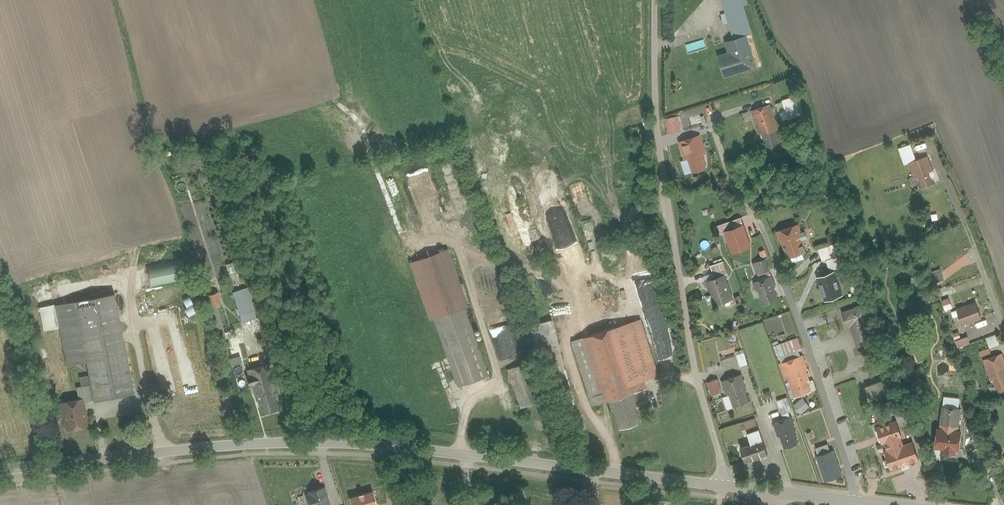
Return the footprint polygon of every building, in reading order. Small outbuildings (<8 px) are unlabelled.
[(748,0),(730,0),(732,5),(728,6),(738,37),(752,33),(754,32),(745,3),(749,1),(748,0)] [(717,53),(725,76),(762,64),(752,33),(738,37),(727,41),(729,49),(717,53)] [(798,97),(777,104),(782,121),(803,114),(798,97)] [(770,103),(751,109),(759,132),(764,131),(778,126),(770,103)] [(679,115),(666,117),(668,132),(682,130),(679,115)] [(764,131),(769,145),(782,141),(778,126),(764,131)] [(701,133),(679,140),(685,158),(689,157),(703,152),(706,151),(701,133)] [(913,145),(899,150),(905,166),(909,165),(919,161),(913,145)] [(689,157),(693,170),(708,166),(703,152),(689,157)] [(919,161),(909,165),(913,175),(915,174),(921,190),(932,186),(928,174),(933,173),(928,158),(919,161)] [(742,216),(718,224),(721,232),(725,231),(745,224),(742,216)] [(745,224),(725,231),(732,251),(752,244),(745,224)] [(797,225),(776,232),(779,243),(781,242),(787,261),(807,255),(803,243),(806,242),(802,231),(799,232),(797,225)] [(838,244),(818,251),(822,263),(827,261),(842,257),(838,244)] [(452,248),(415,260),(434,318),(437,317),(467,307),(472,305),(452,248)] [(767,257),(753,262),(757,273),(771,268),(767,257)] [(842,257),(827,261),(830,272),(840,269),(839,264),(844,262),(842,257)] [(729,272),(725,259),(710,264),(714,277),(724,273),(729,272)] [(952,259),(940,264),(944,274),(956,270),(952,259)] [(150,285),(175,280),(172,263),(147,268),(150,285)] [(714,277),(706,279),(714,303),(732,297),(724,273),(714,277)] [(833,273),(817,278),(825,303),(841,298),(833,273)] [(771,274),(753,280),(756,289),(758,288),(764,303),(779,298),(771,274)] [(234,291),(241,319),(257,316),(250,287),(234,291)] [(207,293),(210,305),(221,303),(219,290),(207,293)] [(93,399),(136,390),(115,291),(54,303),(66,363),(84,359),(93,399)] [(976,304),(956,311),(961,326),(981,319),(976,304)] [(862,305),(842,311),(848,327),(850,326),(867,321),(862,305)] [(467,307),(437,317),(460,385),(490,375),(467,307)] [(557,318),(534,323),(539,346),(562,341),(557,318)] [(644,318),(576,340),(597,402),(611,397),(647,385),(665,379),(644,318)] [(867,321),(850,326),(858,350),(875,345),(867,321)] [(997,335),(986,339),(989,349),(1000,345),(997,335)] [(799,336),(774,345),(778,356),(780,355),(798,349),(803,348),(799,336)] [(968,338),(956,342),(958,349),(970,344),(968,338)] [(744,348),(736,351),(740,365),(748,363),(744,348)] [(782,360),(800,354),(798,349),(780,355),(782,360)] [(993,358),(989,349),(980,352),(983,361),(993,358)] [(239,354),(230,358),(232,364),(242,360),(239,354)] [(803,354),(780,363),(785,380),(789,379),(795,396),(812,390),(808,380),(810,379),(807,368),(808,368),(803,354)] [(983,361),(991,384),(987,385),(991,396),(1003,392),(1003,361),(1002,355),(993,358),(983,361)] [(270,362),(247,368),(254,395),(258,394),(263,412),(282,406),(270,362)] [(529,362),(511,368),(523,407),(542,401),(529,362)] [(742,373),(722,380),(727,393),(729,392),(734,407),(749,402),(745,390),(748,389),(742,373)] [(979,389),(974,375),(968,377),(973,392),(979,389)] [(717,377),(708,381),(713,395),(723,392),(717,377)] [(870,393),(881,392),(880,382),(868,383),(870,393)] [(647,385),(611,397),(622,427),(646,419),(640,402),(651,399),(647,385)] [(84,395),(59,400),(65,430),(89,425),(84,395)] [(788,396),(778,399),(782,412),(792,409),(788,396)] [(803,397),(795,404),(803,413),(811,407),(803,397)] [(958,437),(961,409),(941,407),(938,434),(958,437)] [(792,415),(774,421),(779,436),(781,435),(785,448),(799,443),(795,430),(796,429),(792,415)] [(756,417),(745,421),(748,430),(759,427),(756,417)] [(895,423),(875,430),(880,446),(884,445),(900,439),(895,423)] [(748,430),(747,431),(751,442),(763,437),(759,427),(748,430)] [(958,437),(938,434),(936,452),(943,453),(943,458),(955,460),(956,455),(959,455),(961,437),(958,437)] [(751,442),(738,446),(743,460),(768,451),(763,437),(751,442)] [(902,446),(900,439),(884,445),(886,451),(902,446)] [(886,451),(883,452),(889,470),(918,461),(912,443),(902,446),(886,451)] [(834,449),(817,455),(825,480),(842,474),(834,449)] [(323,488),(305,493),(308,504),(328,504),(323,488)] [(350,498),(352,504),(380,504),(376,490),(350,498)]
